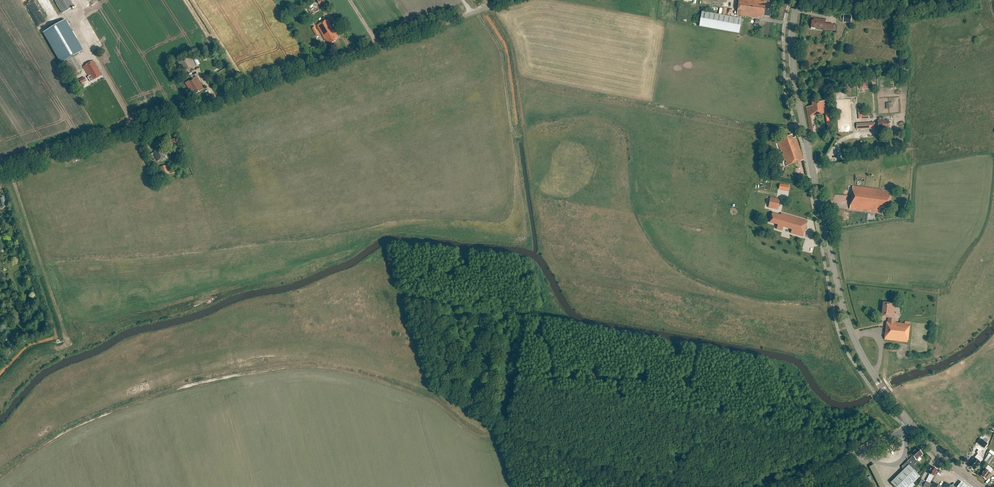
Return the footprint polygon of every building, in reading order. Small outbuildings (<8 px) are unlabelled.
[(74,7),(69,0),(54,0),(62,14),(74,7)] [(738,16),(758,18),(758,17),(763,18),(763,16),(771,17),(772,5),(767,4),(765,2),(750,0),(740,0),(738,16)] [(703,12),(700,26),(740,34),(742,19),(703,12)] [(852,16),(844,15),(843,22),(851,23),(852,16)] [(336,41),(335,39),(339,37),(336,32),(335,33),(327,19),(317,25),(325,40),(326,40),(329,45),(336,41)] [(825,25),(825,21),(814,19),(813,21),(812,21),(812,22),(811,23),(810,24),(811,25),(811,26),(816,27),(816,29),(824,30),(823,31),(837,32),(837,30),(835,26),(825,25)] [(65,20),(42,33),(61,64),(63,63),(74,56),(83,51),(65,20)] [(310,29),(315,36),(318,34),(314,27),(310,29)] [(191,55),(177,64),(183,74),(197,65),(191,55)] [(74,56),(63,63),(71,76),(82,70),(74,56)] [(90,82),(101,76),(93,61),(83,67),(89,77),(87,77),(90,82)] [(196,77),(188,82),(186,83),(185,83),(189,91),(188,91),(190,95),(193,93),(194,94),(203,89),(196,77)] [(811,104),(812,107),(810,108),(811,116),(827,113),(826,104),(824,104),(824,102),(811,104)] [(858,119),(869,119),(869,114),(863,114),(862,110),(857,110),(858,119)] [(878,121),(878,130),(889,129),(889,120),(878,121)] [(792,135),(777,140),(780,149),(781,149),(787,166),(804,160),(796,137),(793,138),(792,135)] [(155,150),(155,152),(154,152),(158,161),(166,158),(163,151),(161,147),(155,150)] [(169,171),(175,168),(173,162),(160,167),(164,179),(171,176),(169,171)] [(890,197),(888,197),(888,192),(853,187),(850,210),(879,214),(880,208),(889,210),(890,197)] [(771,199),(769,208),(778,210),(779,200),(771,199)] [(772,213),(770,223),(778,225),(777,229),(782,231),(783,227),(792,230),(791,234),(803,237),(808,221),(781,213),(781,215),(772,213)] [(883,304),(881,317),(888,318),(887,322),(886,322),(884,340),(908,342),(910,322),(905,322),(904,325),(895,324),(895,317),(893,317),(894,305),(883,304)] [(988,444),(980,438),(978,442),(985,447),(988,444)] [(923,455),(918,450),(915,450),(911,455),(913,457),(902,467),(902,469),(904,471),(891,483),(895,486),(911,486),(921,477),(917,474),(920,471),(915,466),(919,462),(917,461),(923,455)] [(972,460),(972,461),(968,466),(974,470),(976,468),(977,469),(980,465),(979,464),(983,460),(980,458),(981,456),(978,454),(974,458),(973,459),(972,460)] [(988,463),(993,456),(989,454),(984,461),(988,463)] [(878,486),(885,486),(874,464),(869,466),(878,486)] [(991,474),(989,472),(992,469),(988,466),(985,470),(984,470),(982,472),(983,473),(980,476),(985,480),(991,474)] [(931,485),(929,484),(933,476),(933,477),(937,470),(932,467),(928,474),(930,475),(926,482),(924,486),(930,486),(931,485)]
